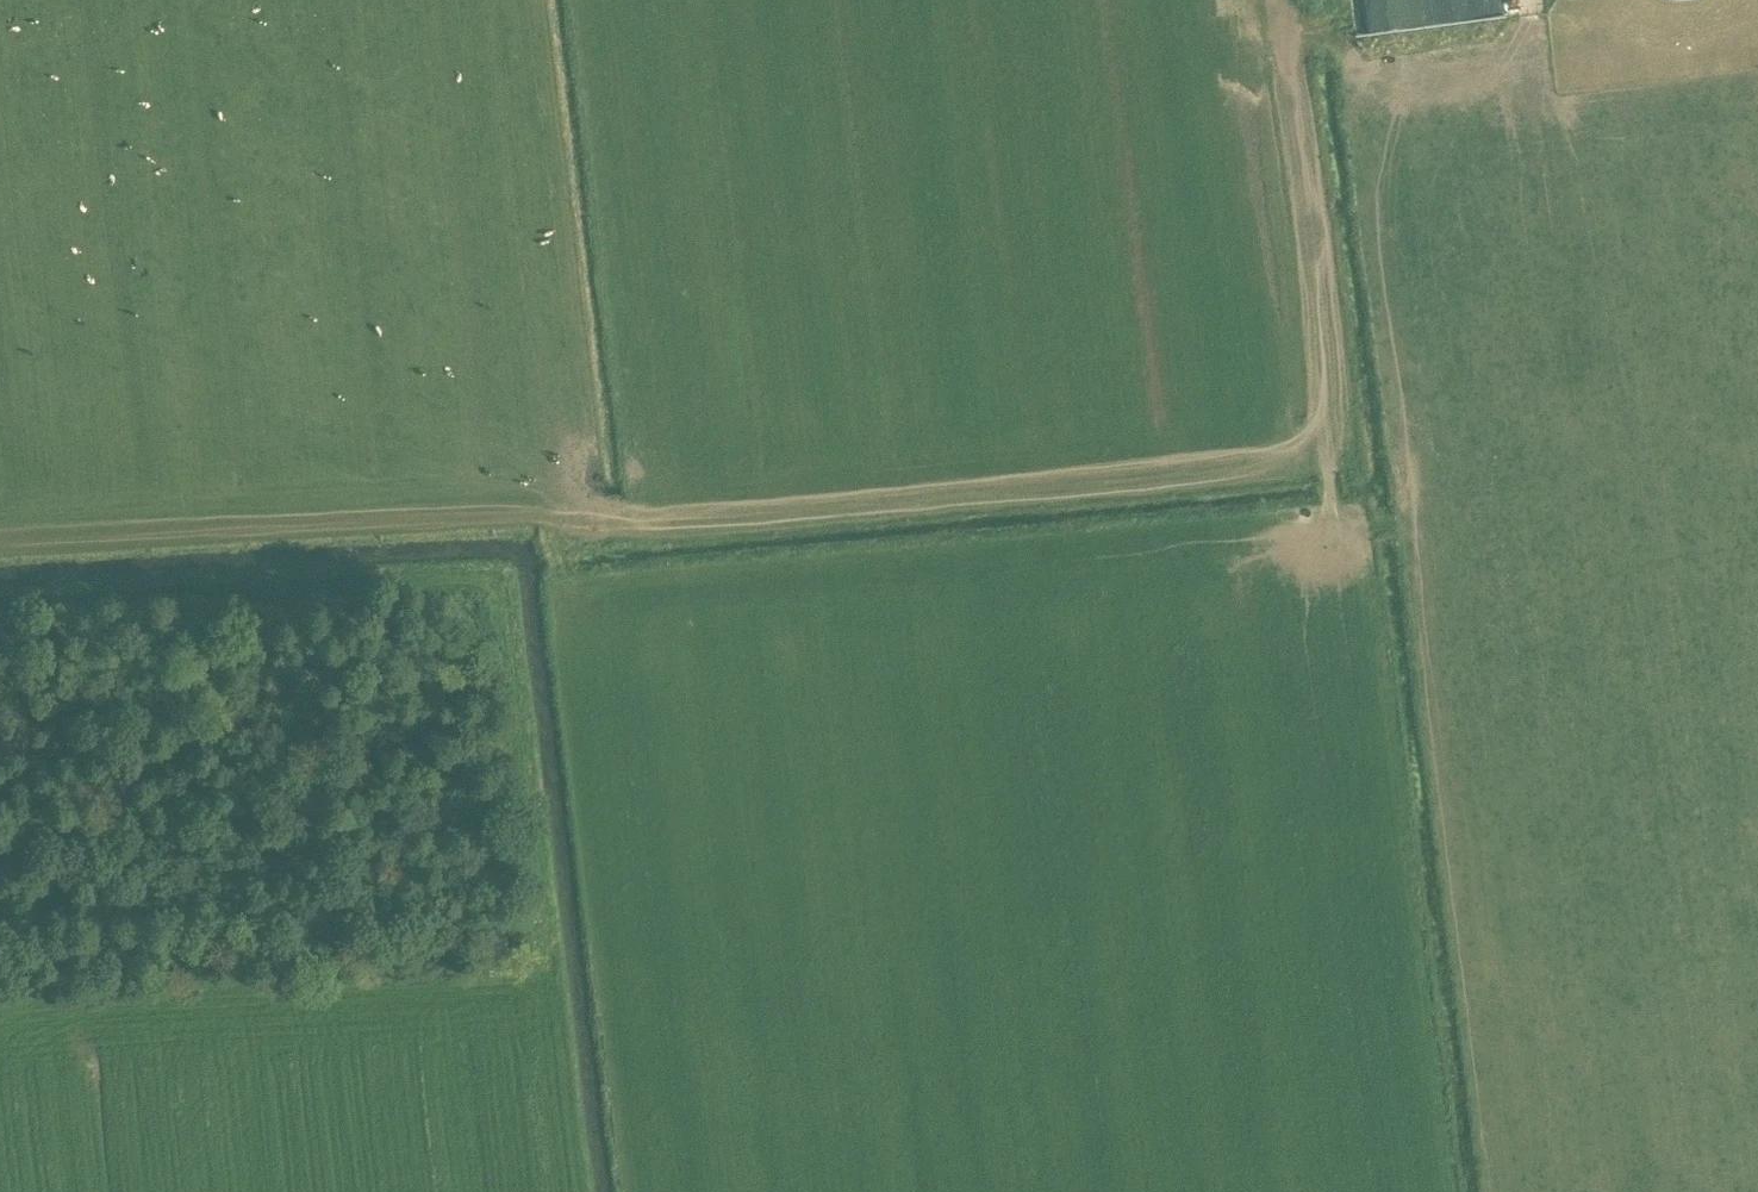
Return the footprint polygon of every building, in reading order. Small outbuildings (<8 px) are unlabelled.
[(1431,8),(1492,10),(1492,0),(1432,0),(1431,8)]
